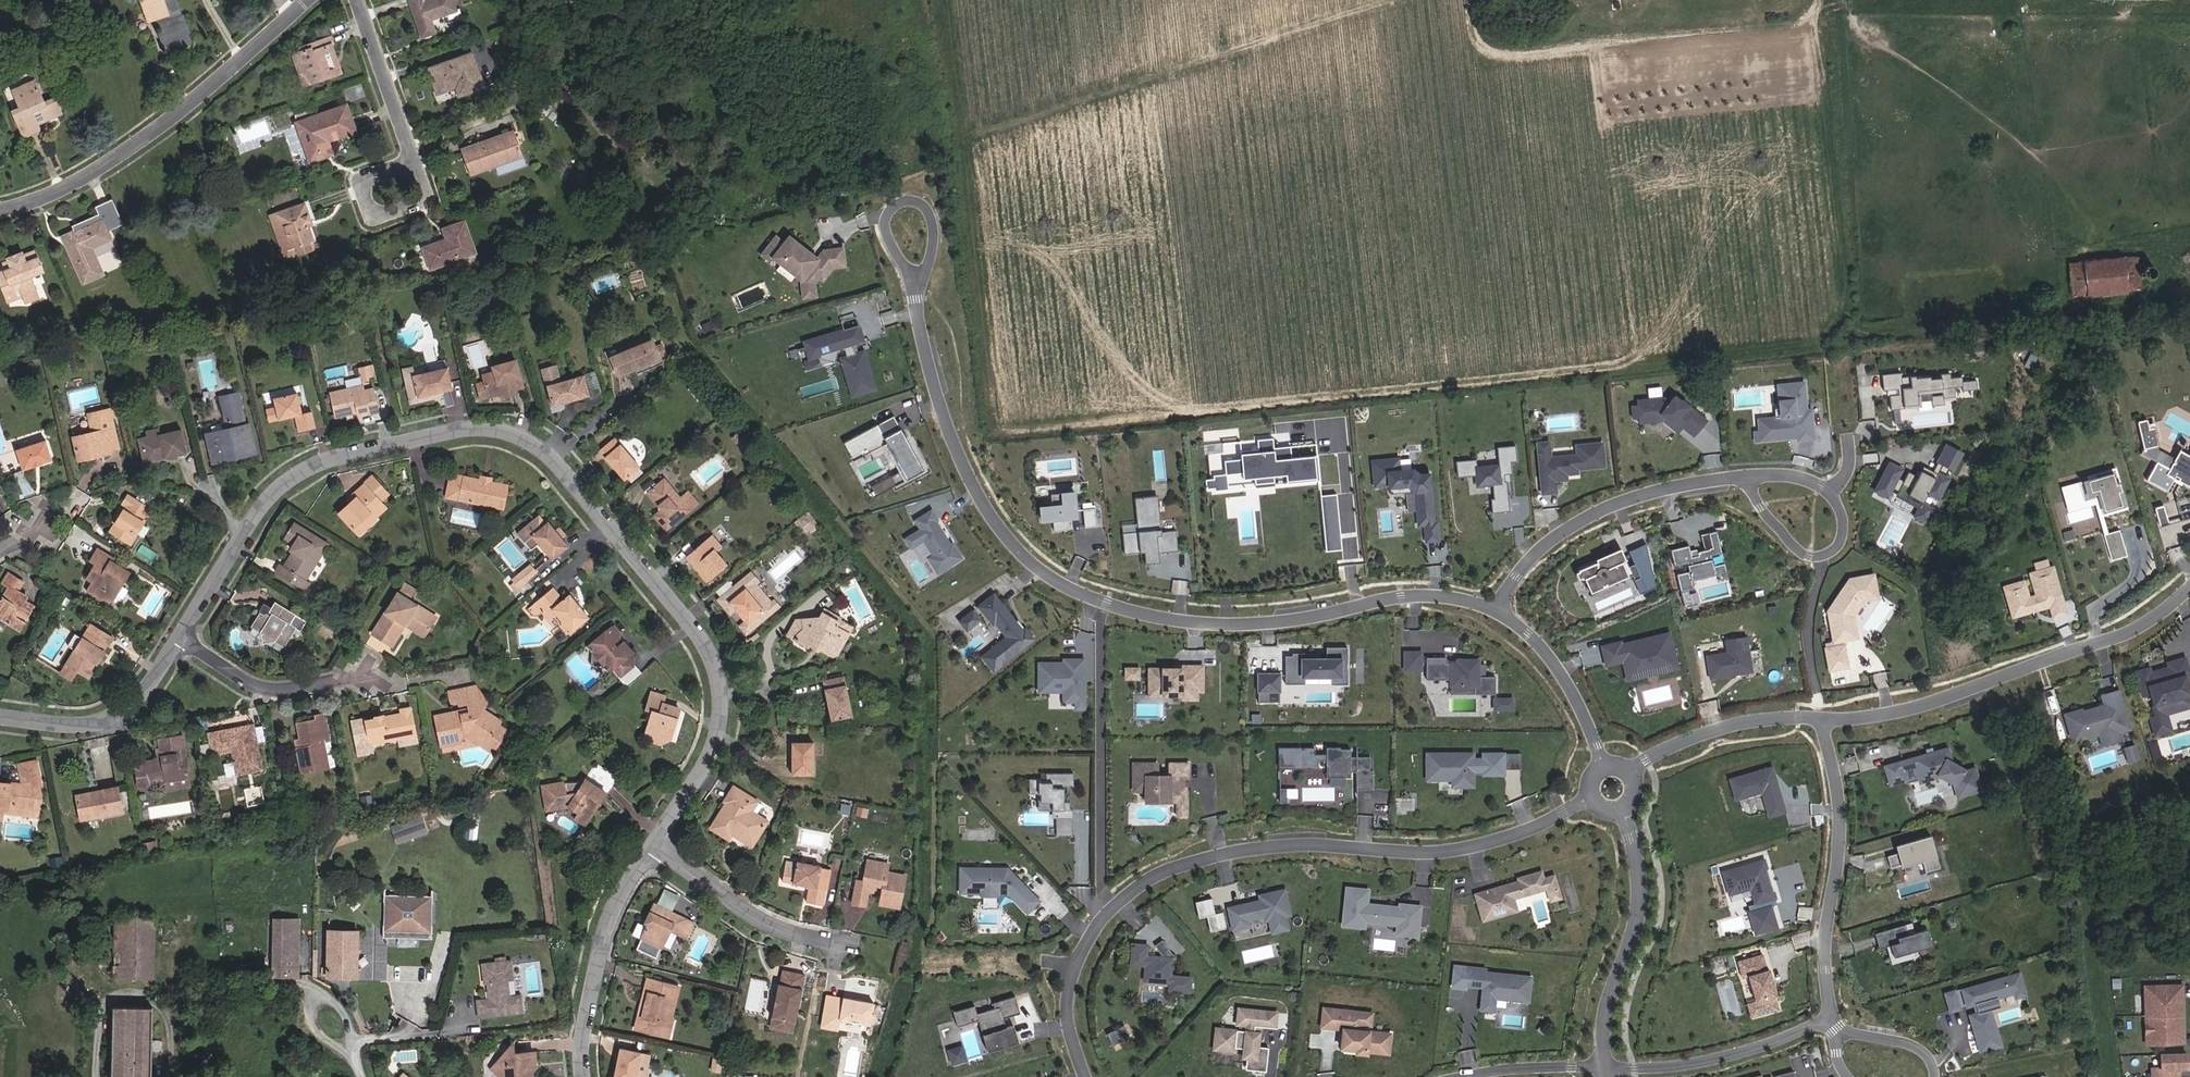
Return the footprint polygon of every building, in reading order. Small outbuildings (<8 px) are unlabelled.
[(20,13),(16,5),(12,6),(5,0),(0,0),(0,22),(20,13)] [(193,47),(179,0),(144,0),(151,23),(160,20),(170,53),(193,47)] [(423,39),(437,34),(432,21),(449,15),(451,21),(463,16),(461,10),(457,12),(453,0),(438,0),(426,4),(425,0),(413,0),(409,2),(423,39)] [(1523,20),(1531,20),(1530,11),(1522,12),(1523,20)] [(309,56),(292,62),(304,94),(342,80),(332,52),(335,51),(332,40),(306,48),(309,56)] [(472,57),(428,72),(437,97),(456,91),(465,87),(468,97),(485,91),(472,57)] [(40,127),(64,116),(58,102),(47,106),(37,84),(17,93),(23,110),(16,113),(27,139),(42,133),(40,127)] [(465,87),(456,91),(459,100),(468,97),(465,87)] [(359,135),(349,110),(300,127),(314,166),(335,158),(330,145),(359,135)] [(467,157),(475,178),(496,170),(522,161),(513,136),(505,139),(504,137),(494,140),(496,147),(467,157)] [(522,161),(496,170),(499,177),(525,168),(522,161)] [(305,203),(276,213),(279,224),(285,222),(293,247),(312,241),(305,222),(311,219),(305,203)] [(77,230),(79,235),(102,224),(108,236),(111,235),(107,225),(117,221),(122,230),(124,229),(113,205),(96,212),(99,219),(77,230)] [(111,235),(122,230),(117,221),(107,225),(111,235)] [(285,222),(279,224),(287,249),(293,247),(285,222)] [(79,235),(64,242),(84,287),(103,279),(93,254),(112,246),(108,236),(102,224),(79,235)] [(427,254),(434,276),(478,260),(467,228),(447,234),(451,246),(427,254)] [(846,265),(844,248),(825,250),(819,258),(790,236),(785,243),(777,236),(763,254),(768,258),(774,257),(803,280),(815,283),(820,277),(824,280),(834,266),(846,265)] [(312,241),(293,247),(295,253),(314,247),(312,241)] [(25,299),(27,305),(37,301),(29,280),(44,276),(36,255),(4,266),(7,273),(0,275),(0,284),(8,305),(17,302),(15,294),(22,291),(25,299)] [(2069,264),(2073,296),(2141,290),(2140,276),(2143,275),(2143,273),(2143,272),(2139,272),(2138,258),(2069,264)] [(2143,275),(2144,277),(2145,279),(2147,280),(2149,280),(2151,280),(2152,279),(2154,278),(2155,277),(2156,275),(2156,273),(2155,271),(2155,270),(2153,268),(2152,267),(2150,267),(2148,267),(2146,267),(2145,269),(2144,270),(2143,272),(2143,273),(2143,275)] [(817,295),(815,283),(803,280),(805,297),(817,295)] [(459,282),(441,281),(441,289),(458,291),(459,282)] [(22,291),(15,294),(17,302),(25,299),(22,291)] [(859,325),(857,317),(841,321),(844,330),(859,325)] [(865,342),(859,325),(844,330),(805,342),(810,360),(845,349),(848,356),(842,358),(854,397),(877,389),(865,351),(857,354),(854,346),(865,342)] [(645,341),(608,356),(614,371),(628,365),(646,357),(651,355),(645,341)] [(494,392),(508,388),(519,385),(511,360),(488,366),(490,373),(476,376),(478,383),(481,396),(494,392)] [(408,374),(411,384),(403,386),(406,397),(413,395),(413,398),(448,390),(442,366),(409,375),(408,374)] [(551,366),(538,369),(542,385),(555,381),(551,366)] [(403,386),(411,384),(408,374),(407,368),(399,370),(403,386)] [(367,381),(364,371),(356,373),(359,383),(367,381)] [(1957,398),(1956,388),(1963,388),(1964,392),(1978,391),(1977,381),(1963,383),(1962,378),(1951,379),(1950,374),(1941,375),(1941,379),(1931,380),(1930,378),(1916,379),(1916,377),(1902,378),(1901,374),(1882,376),(1884,392),(1898,390),(1899,396),(1890,396),(1891,411),(1894,410),(1899,410),(1906,409),(1906,407),(1919,405),(1919,403),(1932,401),(1933,407),(1946,406),(1945,399),(1957,398)] [(555,381),(542,385),(547,404),(585,394),(580,375),(555,381)] [(1814,427),(1812,409),(1807,410),(1804,382),(1778,385),(1781,412),(1775,412),(1776,418),(1769,418),(1771,440),(1790,438),(1790,434),(1798,433),(1797,429),(1814,427)] [(473,398),(481,396),(478,383),(470,385),(473,398)] [(364,412),(365,416),(375,414),(370,391),(361,393),(359,387),(326,394),(332,419),(341,418),(342,420),(349,419),(349,416),(364,412)] [(510,393),(508,388),(494,392),(495,397),(510,393)] [(231,391),(213,395),(218,420),(225,419),(226,426),(208,430),(215,458),(226,455),(225,453),(235,451),(235,453),(248,451),(242,422),(238,423),(231,391)] [(292,393),(270,398),(271,407),(274,421),(290,417),(294,431),(309,428),(305,412),(297,413),(292,393)] [(1663,398),(1637,400),(1637,406),(1632,406),(1633,419),(1639,418),(1650,417),(1650,413),(1659,412),(1681,430),(1682,427),(1694,437),(1707,420),(1681,400),(1680,401),(1674,396),(1669,403),(1663,398)] [(265,423),(274,421),(271,407),(262,409),(265,423)] [(112,448),(107,427),(104,418),(111,417),(109,408),(102,409),(87,413),(89,422),(91,432),(66,438),(71,460),(87,456),(86,454),(112,448)] [(1681,430),(1659,412),(1650,413),(1650,417),(1639,418),(1639,424),(1663,421),(1678,433),(1681,430)] [(925,470),(895,415),(844,442),(854,461),(888,443),(902,470),(908,480),(925,470)] [(1771,440),(1769,418),(1759,419),(1760,432),(1760,431),(1761,441),(1771,440)] [(2148,481),(2168,492),(2176,477),(2180,479),(2178,482),(2189,488),(2189,456),(2188,457),(2181,453),(2176,461),(2158,451),(2157,447),(2160,446),(2156,427),(2150,429),(2148,420),(2139,422),(2144,449),(2141,454),(2157,463),(2148,481)] [(179,450),(173,427),(152,432),(151,426),(141,429),(142,435),(134,438),(140,460),(179,450)] [(1815,439),(1814,427),(1797,429),(1798,433),(1790,434),(1790,438),(1798,437),(1798,441),(1815,439)] [(205,460),(215,458),(208,430),(199,432),(205,460)] [(1549,442),(1548,430),(1536,431),(1537,443),(1549,442)] [(610,435),(595,448),(619,477),(635,464),(610,435)] [(1273,437),(1208,443),(1211,478),(1205,478),(1206,489),(1228,487),(1227,479),(1254,477),(1255,484),(1273,482),(1273,474),(1285,473),(1285,480),(1316,477),(1314,454),(1291,456),(1290,446),(1274,447),(1273,437)] [(17,470),(46,460),(38,439),(10,449),(17,470)] [(1605,469),(1602,441),(1574,444),(1574,447),(1550,449),(1549,442),(1537,443),(1543,493),(1556,492),(1555,481),(1580,478),(1580,471),(1605,469)] [(1494,511),(1508,510),(1505,472),(1511,471),(1511,460),(1518,459),(1517,445),(1497,446),(1498,462),(1475,463),(1476,486),(1492,485),(1494,511)] [(1962,455),(1947,447),(1938,463),(1943,466),(1953,472),(1962,455)] [(1458,476),(1476,474),(1474,458),(1456,461),(1458,476)] [(1397,459),(1372,462),(1374,487),(1389,485),(1389,488),(1407,486),(1415,492),(1416,505),(1418,505),(1419,511),(1417,513),(1418,526),(1424,525),(1426,542),(1438,541),(1436,523),(1433,523),(1428,475),(1418,476),(1412,471),(1399,472),(1397,459)] [(1943,466),(1938,463),(1933,472),(1938,474),(1943,466)] [(1902,470),(1890,464),(1876,491),(1888,497),(1893,488),(1899,492),(1897,495),(1920,508),(1916,517),(1926,522),(1933,509),(1923,504),(1928,494),(1939,499),(1949,480),(1938,474),(1933,472),(1924,467),(1918,477),(1909,472),(1904,481),(1898,478),(1902,470)] [(445,468),(443,478),(456,480),(458,471),(445,468)] [(474,469),(473,474),(476,475),(476,478),(483,479),(485,476),(489,477),(490,472),(474,469)] [(874,498),(908,480),(902,470),(869,488),(874,498)] [(2116,470),(2092,476),(2095,485),(2081,489),(2085,502),(2099,498),(2104,516),(2127,509),(2116,470)] [(454,489),(453,497),(498,505),(502,480),(489,477),(485,476),(483,479),(476,478),(476,475),(473,474),(458,471),(456,480),(443,478),(441,487),(454,489)] [(684,490),(677,496),(661,476),(645,490),(658,506),(649,514),(662,529),(694,502),(684,490)] [(370,477),(362,483),(374,499),(375,501),(383,496),(370,477)] [(352,497),(345,501),(333,511),(350,534),(369,520),(367,517),(362,509),(374,499),(362,483),(360,482),(348,491),(352,497)] [(1390,495),(1415,492),(1407,486),(1389,488),(1390,495)] [(440,494),(453,497),(454,489),(441,487),(440,494)] [(1052,504),(1037,505),(1038,522),(1053,521),(1054,530),(1072,529),(1071,518),(1077,518),(1075,490),(1051,492),(1052,504)] [(121,503),(118,509),(114,507),(106,518),(110,520),(104,529),(124,541),(145,505),(122,491),(117,500),(121,503)] [(341,496),(345,501),(352,497),(348,491),(341,496)] [(1178,551),(1176,531),(1166,532),(1166,534),(1161,535),(1161,533),(1157,533),(1153,499),(1149,500),(1148,497),(1146,498),(1138,498),(1135,499),(1138,532),(1123,533),(1125,554),(1145,552),(1145,549),(1162,548),(1163,553),(1178,551)] [(375,501),(374,499),(362,509),(367,517),(379,507),(375,501)] [(1085,527),(1099,525),(1097,506),(1083,508),(1085,527)] [(2164,506),(2156,508),(2161,528),(2170,525),(2164,506)] [(950,544),(935,521),(937,520),(931,510),(915,520),(920,529),(905,539),(910,548),(923,540),(933,555),(930,557),(940,572),(961,559),(952,543),(950,544)] [(545,557),(562,543),(555,535),(549,528),(541,518),(539,520),(532,512),(510,530),(518,539),(526,533),(545,557)] [(1342,551),(1339,516),(1323,518),(1326,552),(1342,551)] [(272,568),(299,586),(304,579),(300,576),(321,541),(289,521),(279,535),(292,544),(280,563),(276,561),(272,568)] [(549,528),(555,535),(558,532),(553,525),(549,528)] [(682,553),(693,567),(703,578),(723,561),(711,547),(718,542),(708,531),(690,547),(682,553)] [(1714,566),(1711,555),(1722,553),(1717,531),(1701,535),(1705,550),(1697,552),(1697,549),(1691,551),(1689,545),(1671,550),(1675,566),(1687,563),(1689,571),(1677,574),(1681,592),(1694,589),(1692,581),(1727,572),(1725,563),(1714,566)] [(2120,531),(2105,535),(2112,561),(2128,557),(2120,531)] [(526,533),(518,539),(525,547),(532,541),(526,533)] [(1653,572),(1646,544),(1629,552),(1635,565),(1630,567),(1624,554),(1611,560),(1610,557),(1579,571),(1583,581),(1585,580),(1592,594),(1633,575),(1635,580),(1653,572)] [(1160,560),(1160,553),(1163,553),(1162,548),(1145,549),(1145,552),(1146,561),(1160,560)] [(104,587),(112,592),(123,572),(106,562),(109,558),(93,549),(86,560),(94,565),(93,567),(89,568),(85,576),(90,580),(85,590),(94,595),(98,588),(104,587)] [(940,572),(930,557),(928,558),(937,574),(940,572)] [(512,584),(531,569),(524,560),(505,576),(507,579),(504,582),(507,586),(511,583),(512,584)] [(2025,582),(2013,585),(2015,595),(2008,598),(2013,617),(2033,612),(2032,608),(2040,605),(2041,609),(2051,606),(2064,603),(2053,567),(2031,574),(2037,596),(2029,598),(2025,582)] [(747,571),(714,597),(719,604),(725,600),(730,606),(740,619),(735,623),(741,630),(774,604),(769,599),(766,602),(751,582),(754,579),(747,571)] [(7,574),(2,584),(9,588),(2,599),(3,599),(0,605),(0,622),(17,631),(31,607),(25,603),(27,599),(15,592),(21,581),(7,574)] [(1843,646),(1842,641),(1850,640),(1849,632),(1856,631),(1853,617),(1864,601),(1878,598),(1874,575),(1850,580),(1828,611),(1834,642),(1825,644),(1830,671),(1848,668),(1844,646),(1843,646)] [(1173,593),(1190,594),(1191,580),(1174,579),(1173,593)] [(401,616),(420,628),(428,612),(402,597),(408,587),(397,580),(391,591),(390,591),(367,628),(379,635),(391,616),(397,620),(401,616)] [(544,600),(549,606),(566,627),(585,613),(575,601),(573,604),(569,599),(572,598),(564,588),(553,597),(550,592),(553,590),(546,583),(546,582),(529,596),(536,606),(544,600)] [(2013,585),(2005,587),(2008,598),(2015,595),(2013,585)] [(108,597),(112,592),(104,587),(98,588),(94,595),(100,599),(108,597)] [(1015,623),(993,595),(978,606),(992,624),(995,622),(1006,637),(982,657),(993,671),(1032,639),(1024,630),(1022,632),(1015,623)] [(280,644),(291,626),(295,629),(301,619),(270,600),(264,610),(263,611),(259,612),(254,611),(247,624),(255,629),(259,641),(270,638),(280,644)] [(542,613),(549,606),(544,600),(536,606),(542,613)] [(730,606),(725,600),(719,604),(724,610),(730,606)] [(2064,603),(2051,606),(2054,618),(2067,614),(2064,603)] [(809,642),(814,640),(818,642),(818,646),(829,653),(837,653),(848,634),(834,626),(838,619),(840,617),(823,607),(819,614),(794,617),(787,626),(796,632),(793,636),(806,643),(809,642)] [(973,608),(958,620),(967,631),(982,619),(973,608)] [(386,640),(397,620),(391,616),(379,635),(386,640)] [(417,632),(420,628),(401,616),(397,620),(417,632)] [(852,627),(838,619),(834,626),(848,634),(852,627)] [(1024,630),(1017,621),(1015,623),(1022,632),(1024,630)] [(96,662),(103,651),(101,649),(105,642),(107,643),(110,637),(87,622),(83,630),(75,643),(63,663),(71,667),(87,676),(91,669),(90,667),(94,661),(96,662)] [(608,623),(589,638),(586,655),(591,661),(608,665),(614,673),(626,664),(626,657),(623,652),(625,649),(618,640),(614,643),(610,638),(613,635),(613,630),(608,623)] [(75,643),(83,630),(75,626),(67,638),(75,643)] [(796,632),(787,626),(785,631),(793,636),(796,632)] [(1856,631),(1849,632),(1850,640),(1857,638),(1856,631)] [(1677,667),(1669,634),(1654,638),(1655,644),(1646,646),(1645,641),(1622,647),(1621,643),(1603,647),(1608,665),(1624,661),(1629,679),(1642,676),(1640,667),(1661,662),(1663,671),(1677,667)] [(1707,656),(1711,679),(1753,672),(1747,637),(1726,640),(1727,652),(1707,656)] [(1285,656),(1285,684),(1304,684),(1304,677),(1331,677),(1331,685),(1347,685),(1347,648),(1326,648),(1326,659),(1304,659),(1292,659),(1292,656),(1285,656)] [(1421,653),(1405,653),(1405,671),(1421,671),(1421,653)] [(1446,658),(1426,658),(1426,680),(1447,680),(1447,686),(1474,685),(1474,694),(1495,694),(1495,676),(1479,676),(1478,660),(1458,660),(1458,663),(1446,663),(1446,658)] [(1063,662),(1038,663),(1038,688),(1049,688),(1049,685),(1063,685),(1063,692),(1066,692),(1066,702),(1075,702),(1075,709),(1084,709),(1084,659),(1070,659),(1070,662),(1063,662)] [(2143,696),(2150,694),(2158,716),(2150,719),(2155,736),(2171,731),(2166,714),(2181,710),(2178,698),(2189,695),(2189,694),(2187,683),(2189,682),(2189,676),(2185,659),(2168,663),(2169,668),(2151,673),(2149,669),(2136,672),(2143,696)] [(1663,671),(1661,662),(1640,667),(1642,676),(1663,671)] [(71,667),(63,663),(59,671),(66,675),(71,667)] [(1202,691),(1202,666),(1181,666),(1181,669),(1149,669),(1149,683),(1162,683),(1162,696),(1184,696),(1184,699),(1196,699),(1196,691),(1202,691)] [(1138,679),(1138,669),(1124,669),(1124,678),(1138,679)] [(823,675),(828,716),(851,714),(845,672),(823,675)] [(1279,674),(1258,674),(1258,702),(1268,702),(1268,692),(1279,692),(1279,674)] [(473,677),(452,682),(455,695),(455,698),(465,697),(467,706),(458,708),(456,704),(433,709),(440,744),(459,740),(463,726),(473,724),(483,732),(488,726),(497,732),(503,723),(492,715),(495,711),(479,699),(485,694),(473,677)] [(592,679),(581,687),(587,694),(598,686),(592,679)] [(455,695),(452,682),(445,684),(447,696),(455,695)] [(1162,696),(1162,683),(1149,683),(1149,696),(1162,696)] [(1474,694),(1474,685),(1447,686),(1447,694),(1474,694)] [(640,729),(666,737),(674,706),(657,703),(660,693),(644,690),(640,706),(645,708),(640,729)] [(2082,710),(2065,715),(2072,737),(2087,733),(2089,738),(2110,731),(2111,735),(2130,730),(2119,691),(2102,696),(2103,706),(2083,712),(2082,710)] [(1279,692),(1268,692),(1268,702),(1279,702),(1279,692)] [(2178,698),(2181,710),(2189,708),(2189,695),(2178,698)] [(1512,709),(1511,699),(1495,699),(1495,709),(1512,709)] [(362,711),(348,714),(354,748),(368,746),(367,737),(396,732),(412,729),(407,701),(397,702),(397,707),(381,710),(381,713),(373,715),(362,714),(362,711)] [(302,741),(293,743),(299,766),(325,760),(319,733),(326,731),(321,707),(311,709),(313,716),(297,720),(300,733),(302,741)] [(250,749),(258,747),(253,720),(206,730),(209,743),(211,751),(212,753),(232,748),(234,759),(235,763),(252,759),(250,749)] [(534,723),(526,729),(530,736),(539,730),(534,723)] [(489,744),(497,732),(488,726),(483,732),(473,724),(463,726),(489,744)] [(412,729),(396,732),(397,739),(414,736),(412,729)] [(656,746),(666,737),(640,729),(643,742),(656,746)] [(326,731),(319,733),(325,760),(332,758),(326,731)] [(2121,740),(2119,733),(2111,735),(2110,731),(2100,735),(2103,745),(2121,740)] [(292,735),(293,743),(302,741),(300,733),(292,735)] [(145,761),(149,786),(166,783),(167,791),(190,787),(183,739),(159,742),(162,758),(145,761)] [(788,740),(789,770),(811,770),(810,740),(788,740)] [(2126,746),(2129,761),(2140,759),(2137,744),(2126,746)] [(261,766),(258,747),(250,749),(252,759),(235,763),(237,771),(261,766)] [(1302,748),(1279,748),(1279,752),(1280,752),(1280,764),(1295,764),(1295,767),(1319,767),(1319,759),(1327,759),(1327,763),(1328,763),(1329,774),(1346,774),(1346,776),(1351,776),(1351,771),(1357,771),(1357,790),(1373,789),(1373,772),(1371,771),(1371,757),(1351,757),(1351,749),(1341,750),(1341,748),(1335,748),(1335,749),(1333,749),(1333,748),(1327,748),(1327,755),(1315,754),(1315,750),(1315,748),(1304,748),(1304,750),(1302,750),(1302,748)] [(1948,748),(1884,766),(1890,785),(1906,781),(1903,770),(1915,766),(1919,780),(1933,776),(1936,775),(1957,786),(1960,797),(1982,791),(1975,768),(1966,770),(1950,761),(1951,760),(1948,748)] [(1474,754),(1428,753),(1427,775),(1443,775),(1443,780),(1453,780),(1453,787),(1474,787),(1474,754)] [(234,759),(225,762),(227,772),(237,771),(235,763),(234,759)] [(136,788),(149,786),(145,761),(131,763),(136,788)] [(1134,764),(1134,791),(1147,791),(1147,795),(1170,795),(1170,802),(1178,802),(1187,802),(1187,788),(1180,787),(1180,781),(1184,781),(1184,778),(1189,778),(1189,764),(1170,763),(1170,776),(1158,776),(1158,764),(1134,764)] [(1328,763),(1327,763),(1327,776),(1346,776),(1346,774),(1329,774),(1328,763)] [(40,788),(35,764),(22,767),(26,787),(5,784),(4,792),(0,792),(0,820),(1,821),(2,813),(3,808),(38,812),(40,788)] [(1776,765),(1728,778),(1735,801),(1763,793),(1770,816),(1789,811),(1776,765)] [(1074,776),(1047,776),(1047,781),(1030,781),(1030,796),(1039,796),(1039,805),(1053,805),(1053,813),(1053,820),(1057,820),(1057,838),(1073,838),(1073,812),(1071,812),(1070,804),(1065,804),(1065,795),(1061,795),(1061,791),(1065,791),(1065,788),(1074,788),(1074,776)] [(577,787),(562,777),(541,779),(544,803),(565,801),(569,796),(578,802),(574,808),(585,816),(602,790),(583,777),(582,779),(577,787)] [(582,779),(562,777),(577,787),(582,779)] [(733,784),(724,798),(726,799),(711,822),(727,832),(730,827),(732,824),(735,818),(741,821),(737,827),(753,835),(765,816),(750,807),(742,803),(747,793),(733,784)] [(249,805),(265,802),(262,786),(246,789),(249,805)] [(96,796),(77,801),(80,819),(122,811),(118,788),(96,792),(96,796)] [(1549,792),(1550,798),(1560,795),(1558,789),(1549,792)] [(76,796),(77,801),(96,796),(96,792),(76,796)] [(755,799),(747,793),(742,803),(750,807),(755,799)] [(1187,802),(1178,802),(1178,815),(1187,815),(1187,802)] [(1053,805),(1039,805),(1039,813),(1053,813),(1053,805)] [(38,812),(3,808),(2,813),(37,817),(38,812)] [(581,821),(585,816),(574,808),(570,814),(581,821)] [(424,813),(391,824),(397,842),(430,830),(424,813)] [(753,835),(737,827),(732,824),(730,827),(749,840),(753,835)] [(1940,868),(1931,836),(1917,840),(1917,843),(1906,847),(1907,851),(1898,854),(1888,857),(1891,868),(1922,859),(1926,873),(1940,868)] [(612,849),(619,855),(626,844),(618,840),(612,849)] [(156,841),(141,844),(144,855),(157,852),(156,841)] [(61,857),(51,859),(52,868),(63,865),(61,857)] [(887,859),(867,857),(863,879),(856,878),(853,902),(864,904),(867,889),(873,889),(874,882),(883,884),(881,901),(899,904),(905,872),(886,869),(887,859)] [(797,870),(794,883),(807,886),(804,901),(821,905),(825,886),(816,884),(821,865),(799,860),(797,870)] [(1765,873),(1768,872),(1764,860),(1723,872),(1730,894),(1751,888),(1756,903),(1775,898),(1770,880),(1767,881),(1765,873)] [(1008,867),(961,867),(961,892),(980,892),(982,895),(998,894),(1001,892),(1009,892),(1028,911),(1039,899),(1016,876),(1014,876),(1011,873),(1011,870),(1008,867)] [(782,881),(794,883),(797,870),(786,868),(782,881)] [(1543,878),(1540,871),(1517,878),(1517,880),(1497,886),(1499,891),(1492,893),(1490,888),(1474,893),(1481,920),(1504,913),(1512,898),(1545,888),(1549,901),(1560,898),(1553,875),(1543,878)] [(676,890),(668,887),(664,895),(672,898),(676,890)] [(1369,890),(1347,888),(1343,925),(1357,927),(1357,923),(1365,924),(1365,921),(1366,919),(1373,920),(1373,922),(1398,925),(1398,929),(1407,930),(1406,935),(1417,936),(1421,907),(1400,905),(1400,908),(1375,905),(1372,908),(1367,907),(1367,904),(1369,890)] [(1261,900),(1229,908),(1233,929),(1244,926),(1243,921),(1248,920),(1264,916),(1265,920),(1269,919),(1272,932),(1288,929),(1285,915),(1290,914),(1285,889),(1267,894),(1268,899),(1261,900)] [(433,896),(384,895),(383,937),(432,938),(433,896)] [(1207,916),(1211,931),(1227,928),(1223,912),(1215,914),(1212,898),(1196,902),(1200,917),(1207,916)] [(661,944),(666,935),(670,925),(678,929),(685,914),(655,900),(650,909),(653,911),(648,921),(647,924),(642,934),(642,935),(648,938),(661,944)] [(1773,903),(1749,911),(1756,933),(1779,926),(1773,903)] [(653,911),(650,909),(645,919),(648,921),(653,911)] [(685,914),(678,929),(688,934),(695,919),(685,914)] [(155,917),(116,916),(114,976),(153,977),(155,918),(155,917)] [(265,919),(263,974),(298,975),(298,917),(265,917),(265,919)] [(642,934),(647,924),(641,921),(638,927),(640,933),(642,934)] [(1912,923),(1905,925),(1908,935),(1915,933),(1912,923)] [(1905,925),(1875,934),(1879,949),(1886,947),(1890,946),(1894,957),(1932,946),(1927,930),(1908,935),(1905,925)] [(328,929),(327,976),(356,976),(357,929),(328,929)] [(1170,974),(1170,956),(1172,955),(1160,939),(1152,944),(1159,953),(1159,957),(1154,957),(1154,955),(1145,955),(1145,944),(1132,944),(1130,946),(1129,964),(1144,965),(1143,980),(1169,981),(1168,989),(1187,990),(1189,988),(1190,975),(1170,974)] [(1890,946),(1886,947),(1891,964),(1915,958),(1913,952),(1894,957),(1890,946)] [(507,953),(483,956),(485,974),(488,974),(489,986),(492,985),(493,991),(490,991),(478,993),(480,1008),(522,1002),(520,987),(509,988),(506,971),(509,971),(507,953)] [(1762,954),(1738,961),(1742,978),(1748,976),(1755,1001),(1758,1015),(1778,1009),(1774,996),(1777,996),(1769,970),(1767,970),(1762,954)] [(774,981),(768,1013),(791,1018),(793,1018),(801,971),(778,966),(776,981),(774,981)] [(1485,969),(1466,967),(1464,984),(1484,987),(1486,987),(1485,991),(1483,993),(1481,1009),(1494,1010),(1495,998),(1528,1001),(1531,977),(1485,972),(1485,969)] [(666,1012),(670,1013),(678,980),(647,972),(644,985),(649,986),(645,1003),(639,1002),(635,1023),(662,1029),(666,1012)] [(2026,996),(2019,974),(1962,990),(1967,1007),(1975,1005),(1978,1014),(1970,1016),(1980,1052),(2001,1047),(1990,1011),(1985,1012),(1982,1003),(1998,999),(2014,994),(2016,999),(2026,996)] [(644,985),(639,1002),(645,1003),(649,986),(644,985)] [(2145,995),(2150,994),(2151,1015),(2183,1013),(2182,985),(2145,985),(2145,995)] [(1967,1007),(1962,990),(1962,989),(1954,991),(1959,1009),(1967,1007)] [(838,1015),(869,1022),(874,1000),(842,993),(842,994),(827,991),(820,1020),(836,1024),(838,1015)] [(1959,1009),(1954,991),(1945,994),(1951,1012),(1959,1009)] [(1004,1018),(1021,1013),(1016,996),(994,1003),(996,1008),(978,1013),(975,1006),(954,1012),(958,1026),(979,1020),(986,1045),(999,1041),(1001,1047),(1017,1043),(1012,1026),(1007,1027),(1004,1018)] [(2000,1008),(1998,999),(1982,1003),(1985,1012),(1990,1011),(2000,1008)] [(1755,1001),(1747,1003),(1751,1017),(1758,1015),(1755,1001)] [(113,1007),(110,1076),(150,1076),(153,1007),(113,1007)] [(1255,1070),(1266,1071),(1269,1048),(1258,1046),(1260,1033),(1255,1032),(1255,1026),(1276,1028),(1277,1013),(1239,1008),(1237,1024),(1247,1025),(1246,1031),(1216,1028),(1214,1049),(1235,1051),(1236,1048),(1244,1049),(1243,1057),(1247,1057),(1257,1059),(1255,1070)] [(1329,1027),(1331,1009),(1324,1008),(1322,1027),(1329,1027)] [(1389,1054),(1391,1034),(1362,1030),(1363,1024),(1364,1014),(1355,1014),(1356,1011),(1331,1009),(1329,1027),(1344,1029),(1346,1029),(1344,1048),(1357,1049),(1357,1053),(1367,1054),(1367,1051),(1389,1054)] [(1371,1025),(1372,1013),(1356,1011),(1355,1014),(1364,1014),(1363,1024),(1371,1025)] [(673,1014),(670,1013),(666,1012),(662,1029),(669,1031),(673,1014)] [(791,1018),(768,1013),(766,1022),(790,1027),(791,1018)] [(2184,1043),(2183,1013),(2151,1015),(2152,1035),(2146,1035),(2147,1044),(2184,1043)] [(1357,1053),(1357,1049),(1344,1048),(1346,1029),(1344,1029),(1342,1051),(1357,1053)] [(500,1050),(515,1049),(513,1034),(500,1050)] [(999,1041),(986,1045),(988,1051),(1001,1047),(999,1041)] [(613,1076),(620,1076),(634,1076),(640,1048),(619,1044),(613,1076)] [(962,1046),(950,1050),(953,1063),(966,1059),(962,1046)] [(515,1049),(500,1050),(493,1058),(495,1067),(505,1075),(511,1069),(516,1073),(516,1076),(522,1076),(531,1076),(530,1066),(526,1066),(526,1061),(531,1061),(534,1056),(534,1047),(515,1049)] [(640,1048),(634,1076),(643,1076),(648,1050),(640,1048)] [(2174,1068),(2180,1067),(2187,1067),(2187,1053),(2161,1054),(2161,1068),(2152,1068),(2152,1076),(2174,1076),(2174,1068)] [(1257,1059),(1247,1057),(1246,1069),(1255,1070),(1257,1059)]
